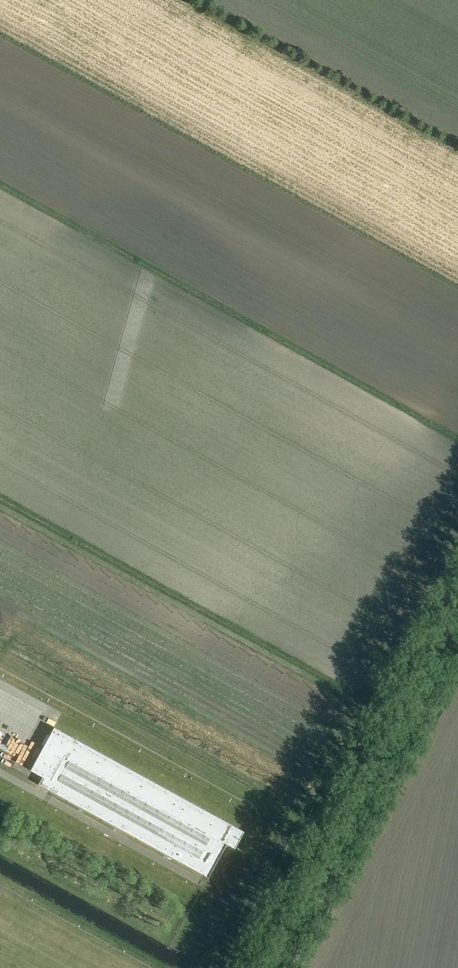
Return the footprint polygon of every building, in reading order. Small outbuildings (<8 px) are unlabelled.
[(243,832),(54,728),(31,771),(43,775),(38,784),(37,784),(53,793),(208,878),(227,844),(235,848),(243,832)]
